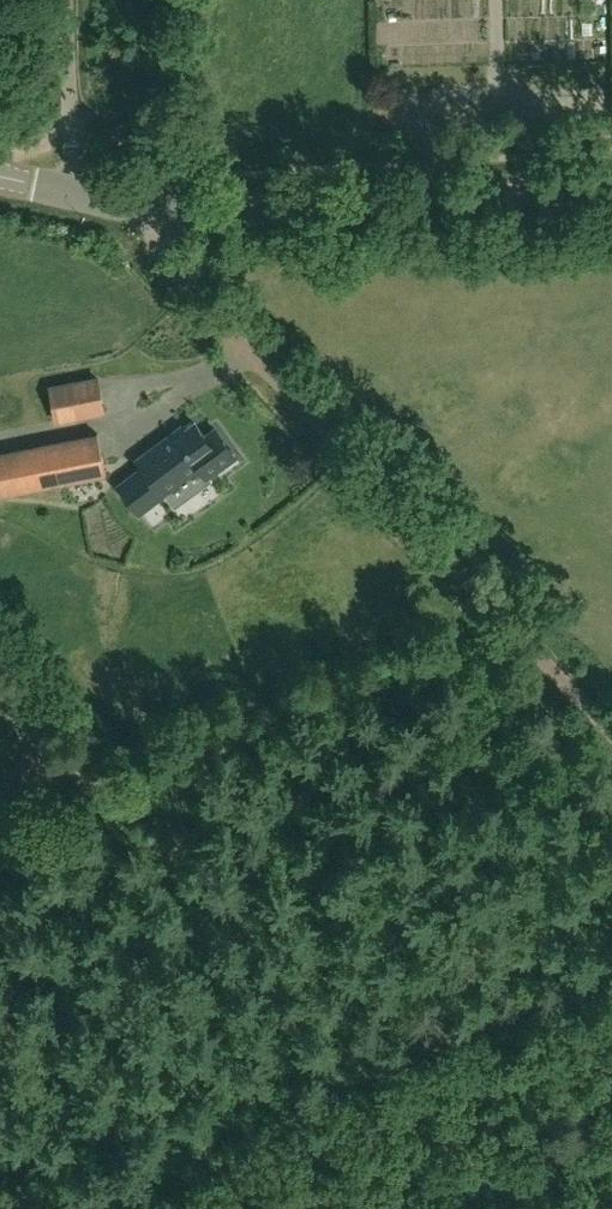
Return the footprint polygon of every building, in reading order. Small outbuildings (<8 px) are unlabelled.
[(98,378),(51,387),(58,420),(105,411),(98,378)] [(216,429),(205,436),(195,423),(176,437),(173,433),(139,458),(145,466),(121,484),(141,511),(202,466),(209,476),(236,456),(216,429)] [(0,454),(0,490),(1,495),(69,481),(107,474),(99,434),(0,454)]
